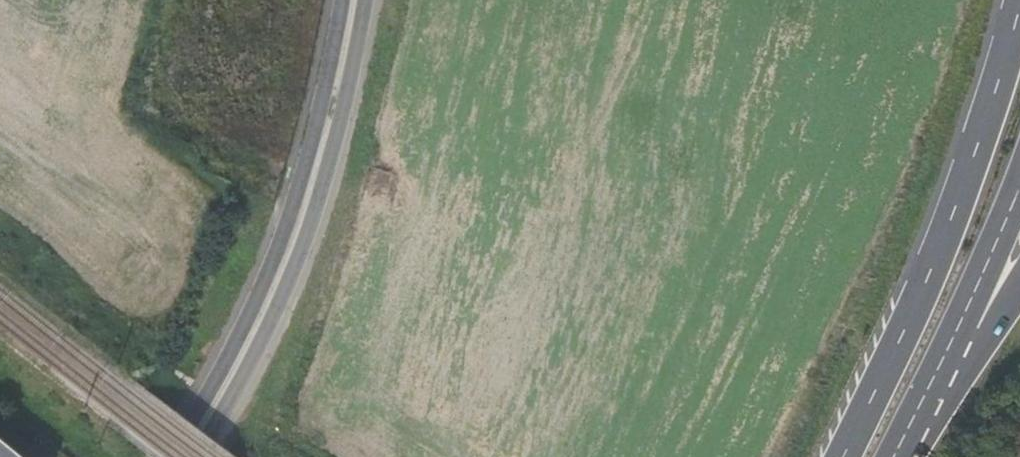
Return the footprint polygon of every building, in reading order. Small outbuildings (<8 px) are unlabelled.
[(0,432),(0,456),(31,456),(0,432)]
